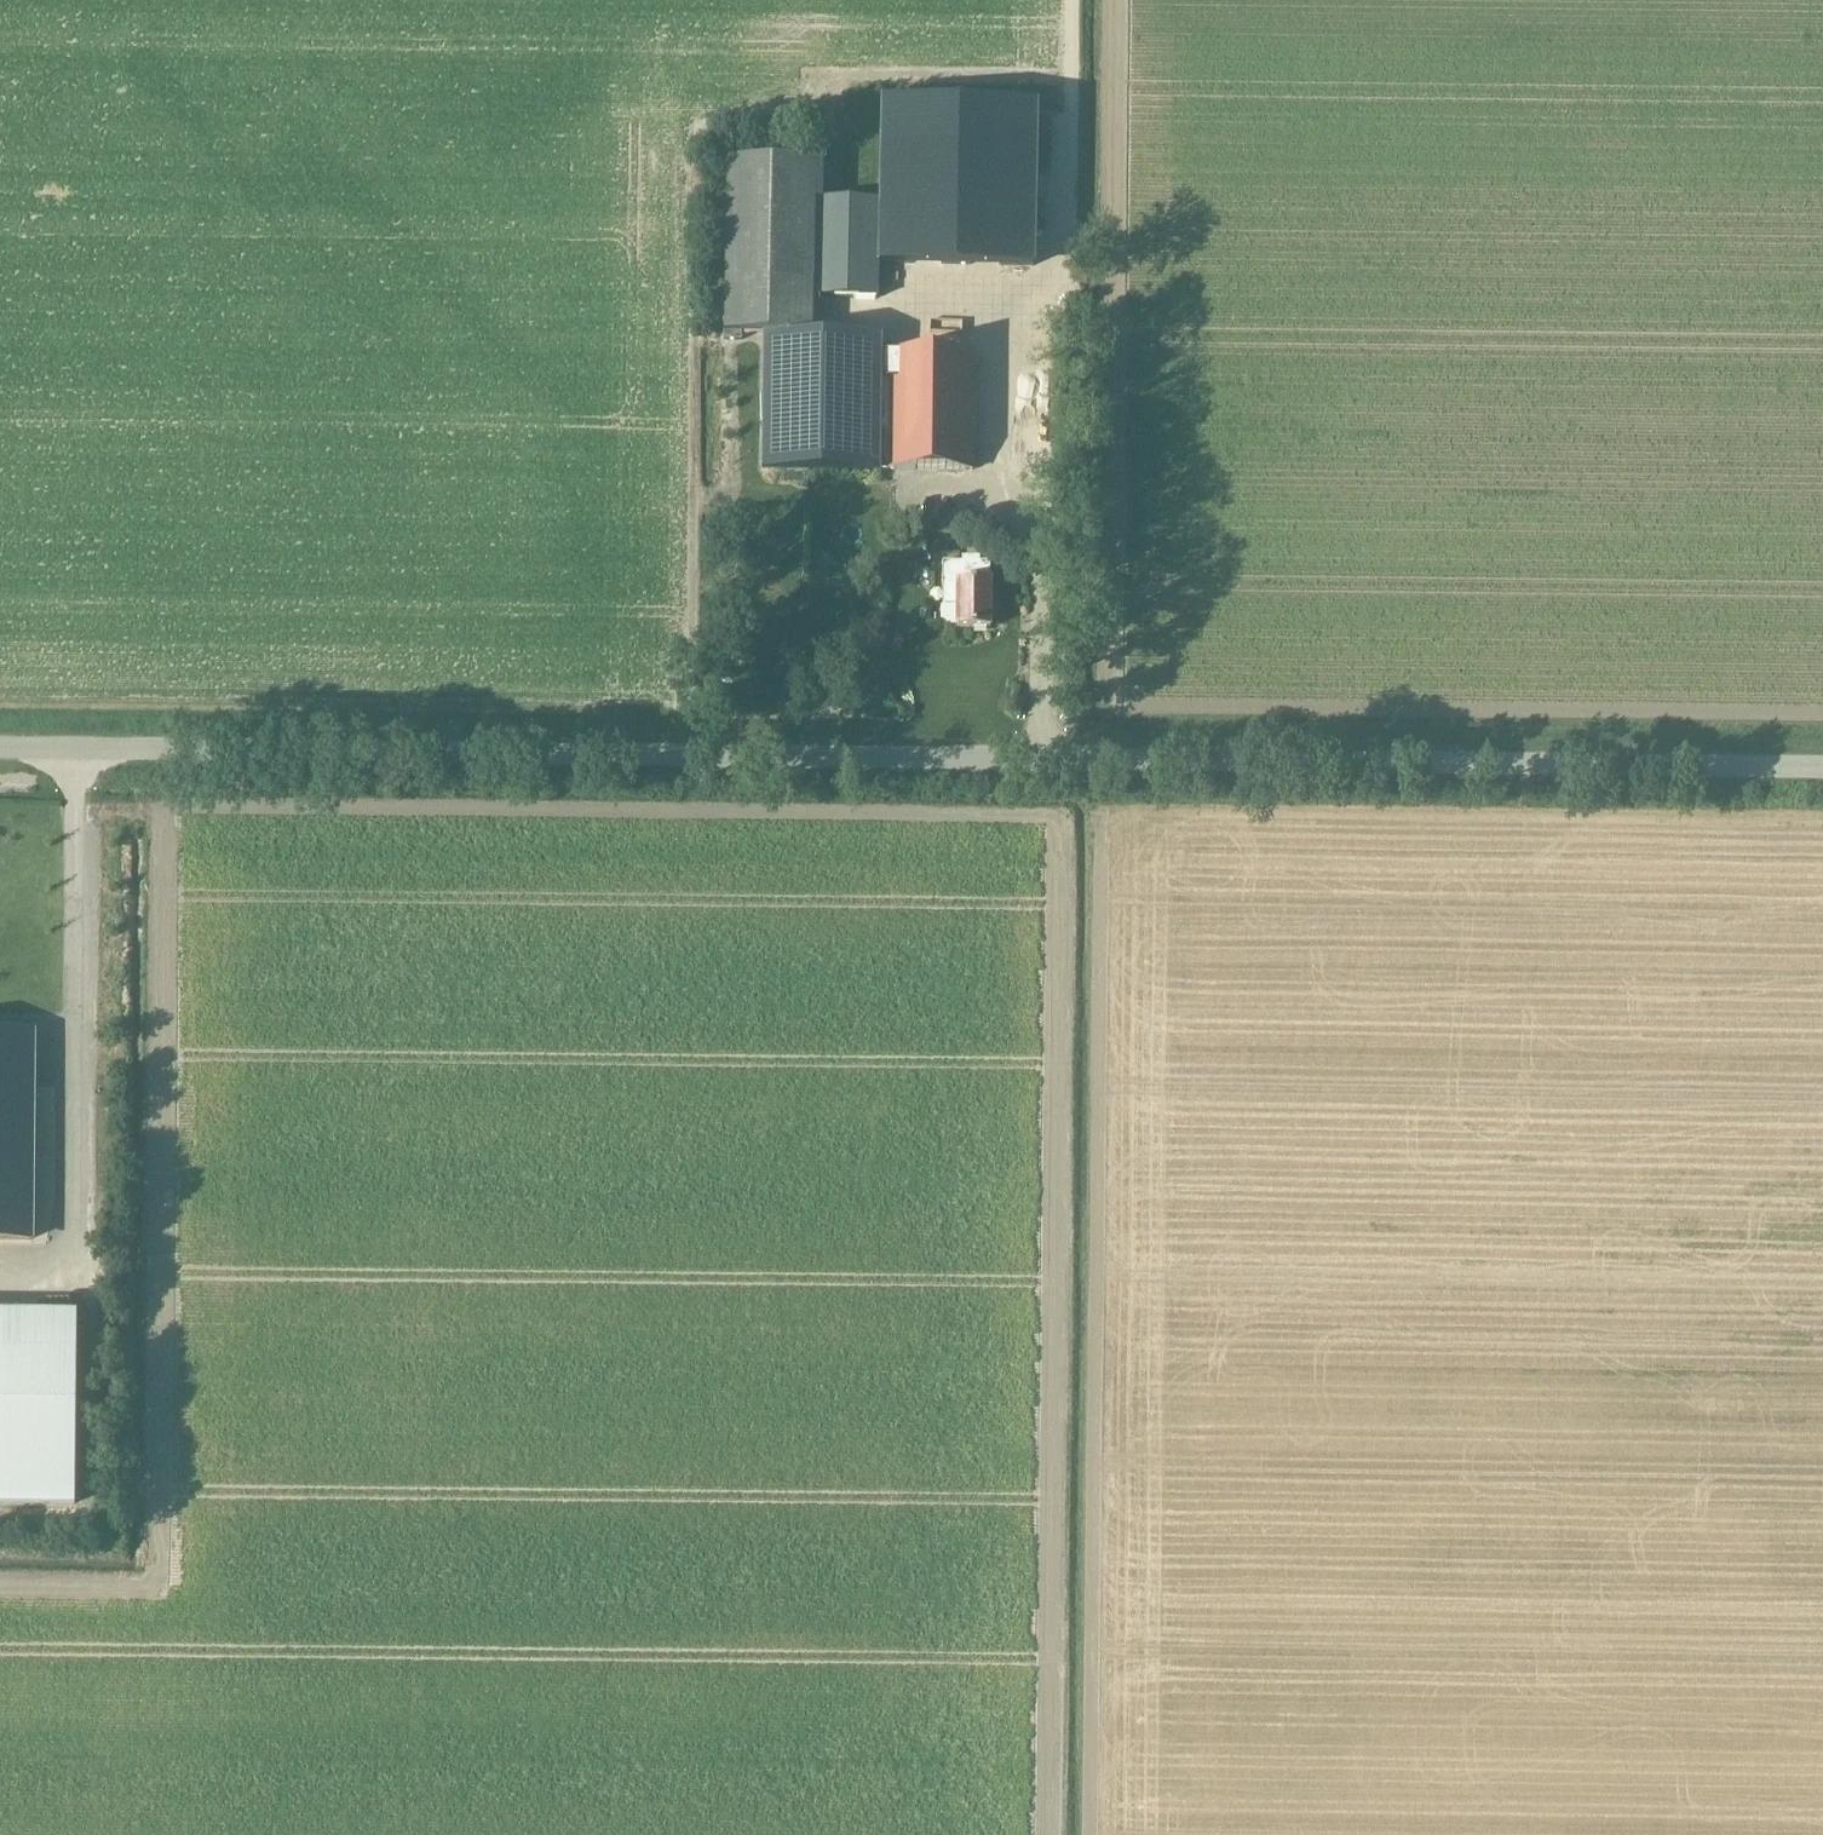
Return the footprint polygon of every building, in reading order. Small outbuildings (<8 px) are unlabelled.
[(882,108),(880,201),(878,284),(888,284),(888,263),(1034,266),(1037,111),(882,108)] [(728,164),(726,298),(717,298),(719,132),(583,131),(579,466),(754,468),(754,444),(763,445),(763,468),(971,469),(972,469),(972,353),(880,352),(880,338),(813,337),(813,298),(878,299),(878,284),(880,201),(823,200),(824,166),(728,164)] [(956,605),(956,627),(989,627),(989,581),(988,581),(988,562),(941,562),(941,601),(945,605),(956,605)] [(129,808),(111,807),(110,823),(129,823),(129,808)] [(0,1031),(0,1238),(28,1238),(30,1032),(0,1031)] [(0,1315),(0,1509),(74,1510),(76,1316),(0,1315)]
